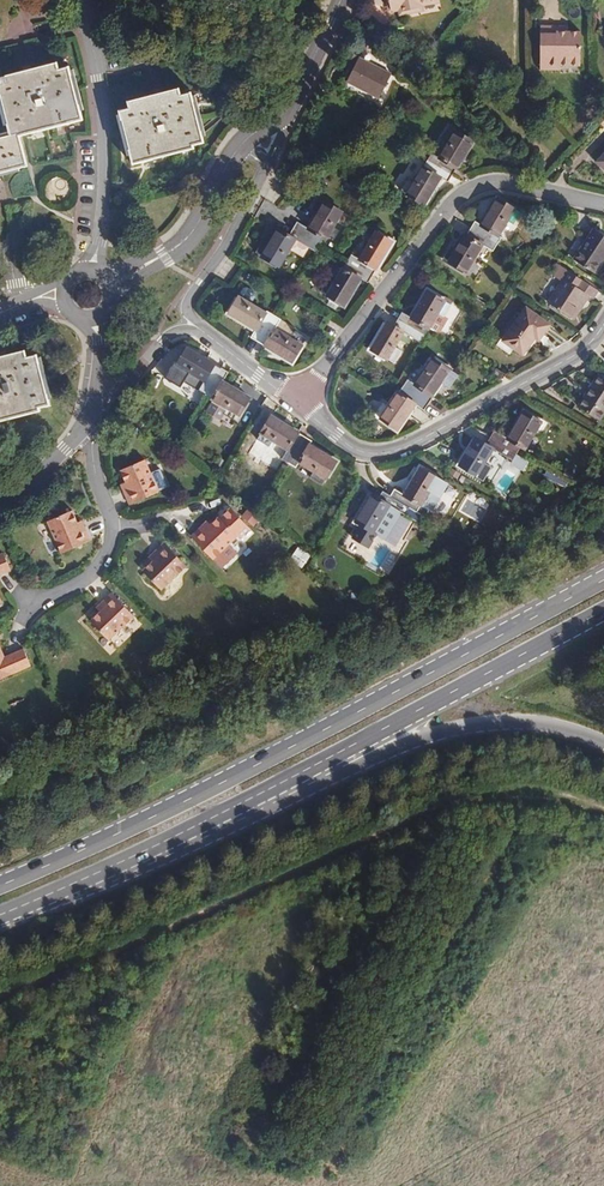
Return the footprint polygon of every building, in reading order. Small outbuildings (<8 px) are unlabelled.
[(388,5),(391,7),(392,7),(404,5),(404,9),(422,6),(422,2),(433,0),(387,0),(388,5)] [(581,65),(582,31),(557,31),(557,26),(541,26),(540,49),(548,49),(547,69),(561,70),(561,65),(581,65)] [(392,73),(359,57),(347,81),(379,98),(392,73)] [(28,166),(21,136),(83,120),(69,66),(59,69),(57,62),(5,75),(7,82),(0,84),(0,99),(8,131),(0,133),(0,173),(28,166)] [(203,143),(190,92),(180,95),(178,88),(126,102),(128,108),(118,111),(132,165),(194,149),(193,146),(203,143)] [(457,167),(473,140),(456,130),(440,157),(433,153),(429,161),(452,174),(456,168),(457,167)] [(425,205),(441,177),(448,181),(452,174),(429,161),(426,166),(424,167),(408,195),(425,205)] [(499,236),(508,221),(513,224),(521,212),(497,196),(480,224),(475,221),(471,228),(495,242),(497,244),(501,237),(499,236)] [(326,238),(343,211),(320,198),(313,211),(318,213),(309,228),(298,221),(293,228),(319,244),(324,237),(326,238)] [(573,259),(594,272),(603,258),(603,234),(594,227),(573,259)] [(290,248),(296,239),(308,247),(315,251),(319,244),(293,228),(289,235),(278,229),(269,244),(263,240),(255,252),(279,267),(290,248)] [(466,273),(483,245),(493,251),(497,244),(495,242),(471,228),(467,235),(465,234),(456,249),(451,246),(443,259),(466,273)] [(372,275),(392,241),(375,231),(359,258),(351,254),(347,260),(372,275)] [(303,256),(308,247),(296,239),(290,248),(303,256)] [(344,305),(361,278),(368,282),(372,275),(347,260),(327,295),(344,305)] [(570,317),(580,301),(583,303),(588,295),(593,298),(598,290),(556,263),(553,267),(556,269),(552,275),(561,281),(547,302),(570,317)] [(444,316),(450,304),(427,290),(411,317),(402,312),(398,319),(425,335),(429,328),(438,313),(444,316)] [(258,341),(274,315),(267,311),(266,312),(240,295),(229,312),(255,329),(251,337),(258,341)] [(526,308),(503,340),(522,354),(538,332),(542,334),(549,324),(526,308)] [(306,338),(294,331),(290,337),(276,328),(281,319),(274,315),(258,341),(291,362),(306,338)] [(395,346),(404,332),(421,342),(425,335),(398,319),(394,325),(387,321),(370,348),(394,362),(402,350),(395,346)] [(205,393),(222,367),(188,347),(177,364),(204,381),(199,389),(205,393)] [(38,411),(37,407),(48,404),(36,356),(25,358),(23,351),(0,357),(0,420),(38,411)] [(449,386),(458,374),(433,357),(415,384),(408,379),(403,386),(428,403),(433,396),(432,395),(442,381),(449,386)] [(250,396),(223,380),(228,371),(222,367),(205,393),(227,407),(224,412),(236,419),(250,396)] [(501,381),(505,374),(495,368),(492,375),(501,381)] [(577,406),(600,421),(603,414),(603,376),(599,372),(577,406)] [(398,430),(415,404),(424,410),(428,403),(403,386),(389,407),(383,403),(376,415),(398,430)] [(525,449),(535,434),(540,437),(548,424),(524,410),(507,438),(494,430),(490,437),(516,453),(520,446),(525,449)] [(306,435),(271,414),(258,436),(270,444),(273,439),(288,449),(282,458),(289,463),(306,435)] [(323,483),(337,460),(309,443),(310,439),(310,438),(306,435),(289,463),(294,466),(298,460),(314,470),(311,476),(323,483)] [(485,463),(494,448),(512,459),(516,453),(490,437),(486,443),(475,437),(458,464),(482,478),(489,466),(485,463)] [(159,491),(145,458),(119,470),(125,483),(128,489),(123,491),(128,504),(159,491)] [(436,493),(443,481),(419,467),(405,490),(407,492),(423,502),(430,490),(436,493)] [(423,502),(407,492),(405,490),(403,494),(394,488),(390,495),(406,504),(409,506),(425,516),(429,509),(421,504),(423,502)] [(436,510),(441,515),(460,492),(454,488),(436,510)] [(374,531),(390,504),(405,513),(409,506),(406,504),(390,495),(385,492),(382,490),(378,497),(372,493),(355,521),(361,524),(353,537),(369,547),(377,533),(374,531)] [(255,528),(264,517),(251,506),(242,517),(255,528)] [(90,541),(85,528),(80,530),(77,523),(72,510),(46,521),(60,554),(90,541)] [(212,560),(239,535),(219,515),(208,525),(203,530),(200,526),(190,536),(212,560)] [(208,525),(205,522),(200,526),(203,530),(208,525)] [(186,566),(163,542),(153,552),(156,556),(151,561),(141,570),(160,591),(186,566)] [(151,561),(156,556),(153,552),(148,557),(151,561)] [(10,571),(3,553),(0,555),(0,575),(10,571)] [(108,641),(134,617),(111,593),(100,603),(103,607),(98,612),(89,621),(108,641)] [(98,612),(103,607),(100,603),(95,608),(98,612)] [(4,656),(0,647),(0,679),(30,666),(23,648),(4,656)]
